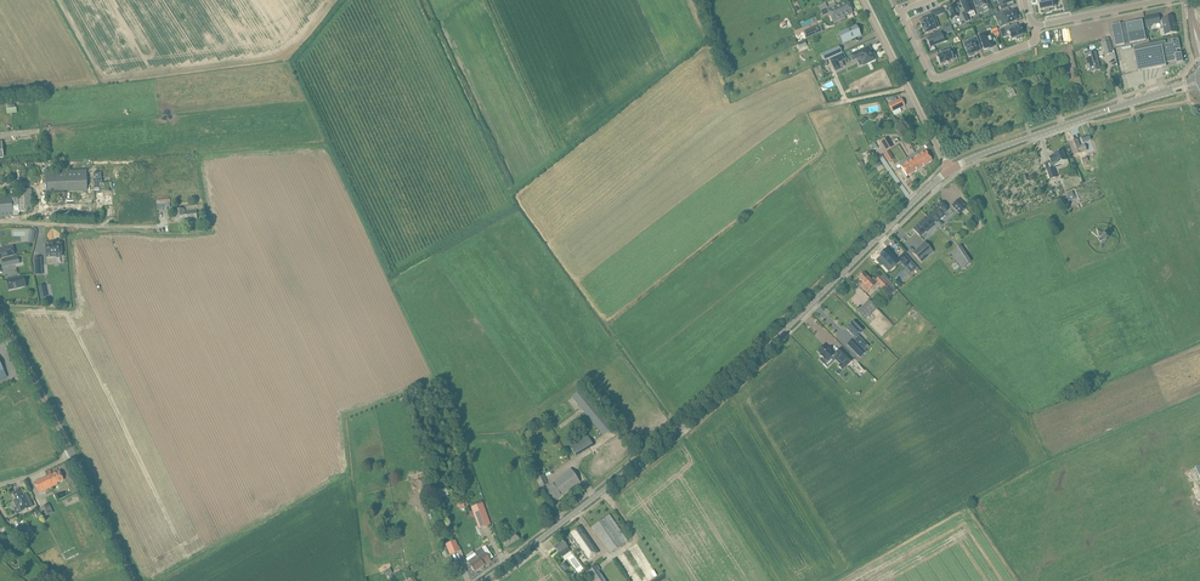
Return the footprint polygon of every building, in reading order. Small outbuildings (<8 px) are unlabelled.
[(960,3),(964,13),(962,14),(964,20),(966,23),(970,21),(967,15),(974,12),(969,0),(967,0),(960,3)] [(978,15),(983,12),(982,9),(981,8),(983,8),(987,6),(987,5),(985,0),(975,0),(976,2),(977,4),(974,5),(978,15)] [(1001,10),(1008,8),(1008,7),(1007,4),(1013,1),(1013,0),(997,0),(1001,10)] [(1050,1),(1039,3),(1041,11),(1045,10),(1046,12),(1050,11),(1050,9),(1057,7),(1056,0),(1058,0),(1050,0),(1050,1)] [(848,2),(847,1),(841,4),(836,6),(835,4),(827,8),(834,24),(845,19),(844,16),(853,13),(848,2)] [(950,6),(947,8),(947,9),(946,10),(951,21),(955,19),(956,20),(959,19),(960,21),(964,20),(962,14),(961,12),(957,14),(954,6),(951,7),(950,6)] [(940,8),(930,12),(932,18),(942,14),(940,8)] [(994,14),(994,15),(995,19),(1000,17),(1003,26),(1017,21),(1016,18),(1015,14),(1014,14),(1013,12),(1004,15),(1003,11),(998,13),(994,14)] [(1175,26),(1173,17),(1160,19),(1159,15),(1144,18),(1146,26),(1160,23),(1163,24),(1164,30),(1167,30),(1168,34),(1177,33),(1176,25),(1175,26)] [(920,21),(919,21),(920,22),(921,26),(922,29),(923,29),(924,33),(924,34),(925,34),(935,30),(936,30),(936,29),(935,29),(939,27),(937,23),(934,25),(931,17),(930,17),(920,21)] [(1146,40),(1142,18),(1126,21),(1126,24),(1121,25),(1120,23),(1111,25),(1115,46),(1146,40)] [(820,24),(808,29),(812,37),(823,32),(820,24)] [(1013,25),(999,30),(1001,34),(1008,32),(1010,38),(1011,40),(1014,39),(1016,38),(1016,40),(1022,38),(1022,36),(1023,35),(1020,27),(1015,29),(1013,25)] [(844,31),(842,32),(843,36),(846,42),(859,36),(860,36),(856,26),(855,26),(844,31)] [(951,26),(941,30),(943,35),(953,31),(951,26)] [(992,32),(979,37),(984,50),(993,47),(991,43),(995,41),(992,32)] [(1066,37),(1066,32),(1057,34),(1057,35),(1054,36),(1056,49),(1060,48),(1069,47),(1067,39),(1068,39),(1067,37),(1066,37)] [(940,35),(927,40),(930,48),(943,42),(940,35)] [(979,44),(976,37),(969,39),(970,43),(964,45),(968,56),(969,55),(970,57),(974,55),(974,54),(978,52),(975,45),(979,44)] [(1113,53),(1109,38),(1101,40),(1106,55),(1113,53)] [(1181,49),(1178,38),(1172,40),(1172,43),(1166,44),(1165,41),(1133,47),(1138,71),(1141,71),(1141,66),(1162,66),(1162,67),(1166,66),(1166,63),(1176,61),(1177,64),(1180,63),(1180,61),(1183,60),(1181,53),(1178,54),(1177,50),(1181,49)] [(1044,44),(1041,46),(1043,52),(1042,53),(1043,52),(1046,59),(1053,56),(1056,64),(1061,62),(1056,50),(1052,51),(1052,50),(1051,46),(1051,47),(1049,42),(1044,44)] [(805,43),(798,47),(800,51),(807,47),(805,43)] [(954,53),(952,46),(942,49),(944,53),(936,56),(940,65),(942,65),(942,66),(950,63),(949,62),(953,60),(951,54),(954,53)] [(841,53),(839,47),(828,51),(822,54),(824,61),(841,53)] [(869,47),(850,55),(853,60),(860,57),(861,60),(863,65),(876,59),(874,54),(872,55),(871,52),(869,47)] [(1020,62),(1018,62),(1019,63),(1022,69),(1021,69),(1021,70),(1030,67),(1031,69),(1040,66),(1038,61),(1039,61),(1040,61),(1038,56),(1037,56),(1037,57),(1036,57),(1035,52),(1033,53),(1027,55),(1026,56),(1027,59),(1025,60),(1023,60),(1023,61),(1020,62)] [(1100,70),(1096,52),(1085,55),(1088,64),(1089,63),(1092,72),(1100,70)] [(843,54),(830,60),(835,71),(841,69),(838,63),(845,59),(843,54)] [(1003,69),(997,71),(999,78),(1005,76),(1007,75),(1010,74),(1014,72),(1016,75),(1015,75),(1015,76),(1015,75),(1017,80),(1016,81),(1023,79),(1016,60),(1014,61),(1010,63),(1009,62),(1006,63),(1002,65),(1003,69)] [(868,74),(872,83),(880,79),(881,82),(890,78),(885,67),(868,74)] [(980,72),(979,73),(982,82),(980,83),(980,84),(983,83),(984,88),(990,86),(992,90),(990,90),(991,91),(1000,87),(995,73),(995,74),(989,76),(987,70),(982,72),(980,72)] [(1030,78),(1024,80),(1026,87),(1033,85),(1040,83),(1040,82),(1043,81),(1042,77),(1046,76),(1047,79),(1050,78),(1048,71),(1045,72),(1038,75),(1038,76),(1031,78),(1030,78)] [(1065,90),(1060,92),(1060,94),(1061,95),(1063,101),(1068,99),(1071,98),(1077,96),(1074,89),(1080,87),(1078,77),(1070,80),(1072,85),(1064,88),(1065,90)] [(1040,97),(1033,99),(1035,105),(1042,103),(1044,110),(1048,108),(1048,109),(1050,108),(1054,106),(1052,101),(1055,100),(1050,85),(1045,87),(1048,93),(1040,96),(1040,97)] [(1013,87),(1006,90),(1009,97),(1015,95),(1013,87)] [(995,95),(989,97),(992,104),(994,104),(995,107),(1003,103),(999,93),(999,94),(1000,96),(996,97),(995,95)] [(974,99),(978,109),(989,105),(986,95),(974,99)] [(888,105),(892,112),(905,106),(901,99),(888,105)] [(995,113),(991,115),(995,126),(1004,123),(999,109),(994,111),(995,113)] [(893,146),(887,137),(880,141),(886,151),(893,146)] [(1080,147),(1077,140),(1070,142),(1075,155),(1082,152),(1087,150),(1085,145),(1080,147)] [(924,148),(916,152),(918,156),(920,154),(926,164),(932,161),(926,151),(924,148)] [(1054,156),(1049,157),(1052,164),(1052,165),(1058,164),(1061,162),(1062,166),(1069,164),(1068,159),(1066,160),(1063,151),(1059,152),(1058,151),(1055,152),(1056,153),(1054,154),(1055,155),(1054,156)] [(893,159),(889,152),(884,155),(888,162),(893,159)] [(916,152),(907,158),(909,161),(908,162),(914,172),(926,164),(920,154),(918,156),(916,152)] [(909,161),(907,158),(899,163),(901,166),(907,176),(914,172),(908,162),(909,161)] [(1058,178),(1054,167),(1047,170),(1051,180),(1058,178)] [(87,170),(45,171),(46,192),(87,191),(87,170)] [(101,172),(94,173),(95,191),(102,190),(106,190),(106,192),(109,192),(109,190),(109,183),(102,183),(101,172)] [(13,216),(19,215),(19,211),(27,211),(32,211),(31,189),(18,190),(18,192),(11,192),(11,195),(0,196),(0,217),(13,216)] [(1072,192),(1067,194),(1070,201),(1075,199),(1072,192)] [(170,199),(156,200),(157,211),(167,210),(167,208),(170,207),(170,200),(170,199)] [(958,199),(951,206),(959,215),(966,208),(958,199)] [(940,202),(926,216),(934,223),(935,222),(936,223),(943,216),(942,215),(948,210),(940,202)] [(182,209),(176,209),(177,221),(198,220),(197,211),(185,212),(185,209),(182,209)] [(934,223),(926,216),(913,229),(920,237),(925,231),(926,232),(933,226),(932,225),(934,223)] [(1104,234),(1101,235),(1098,238),(1099,241),(1102,244),(1104,243),(1107,240),(1107,237),(1104,234)] [(933,252),(925,242),(913,253),(921,263),(933,252)] [(61,243),(46,244),(47,257),(53,257),(62,256),(62,254),(61,243)] [(0,258),(9,256),(14,255),(13,247),(0,249),(0,258)] [(961,247),(950,254),(962,270),(972,263),(961,247)] [(881,256),(877,260),(881,265),(882,264),(889,271),(894,267),(894,266),(898,262),(887,249),(880,255),(881,256)] [(904,253),(898,259),(905,267),(906,267),(911,272),(917,268),(904,253)] [(14,257),(2,260),(4,267),(15,264),(14,257)] [(41,258),(34,258),(34,266),(35,275),(42,275),(42,265),(41,258)] [(864,273),(858,278),(863,283),(861,285),(865,290),(867,292),(871,288),(875,284),(877,282),(887,292),(893,286),(883,275),(880,278),(879,277),(876,280),(873,277),(870,280),(864,273)] [(13,279),(7,280),(9,290),(15,289),(26,286),(24,276),(13,279)] [(38,286),(40,298),(47,296),(45,285),(38,286)] [(877,308),(869,300),(857,312),(865,320),(877,308)] [(853,322),(846,329),(853,336),(854,337),(847,344),(860,358),(866,352),(864,350),(868,346),(862,340),(858,336),(859,334),(862,331),(853,322)] [(831,358),(834,355),(830,351),(827,348),(824,345),(818,352),(820,355),(822,358),(820,360),(824,364),(827,361),(827,362),(831,358)] [(831,358),(834,361),(835,360),(840,365),(838,366),(842,370),(847,365),(848,365),(852,361),(840,349),(834,355),(831,358)] [(571,447),(576,457),(594,447),(588,437),(584,440),(571,447)] [(580,482),(571,470),(545,490),(554,502),(580,482)] [(60,471),(34,483),(39,493),(58,484),(57,483),(64,480),(60,471)] [(541,488),(548,484),(543,475),(536,478),(541,488)] [(14,493),(13,493),(13,494),(14,495),(16,499),(13,501),(16,507),(17,508),(19,506),(22,512),(23,511),(23,513),(27,511),(27,510),(33,507),(27,494),(24,495),(21,489),(16,492),(14,493)] [(449,495),(447,489),(436,493),(438,499),(449,495)] [(490,524),(482,503),(470,507),(478,528),(490,524)] [(40,509),(44,518),(53,513),(49,504),(40,509)] [(628,542),(609,515),(592,527),(610,553),(628,542)] [(25,526),(16,534),(23,542),(32,535),(25,526)] [(599,553),(580,527),(570,534),(572,538),(570,539),(572,543),(575,541),(588,560),(599,553)] [(520,539),(515,532),(502,540),(506,547),(520,539)] [(14,533),(7,536),(11,545),(18,543),(14,533)] [(458,547),(455,540),(446,544),(451,555),(460,551),(458,547)] [(568,547),(563,540),(554,547),(559,554),(568,547)] [(485,553),(478,558),(476,556),(468,562),(475,572),(491,561),(485,553)] [(587,579),(599,571),(600,570),(597,565),(582,575),(583,577),(585,576),(587,579)] [(392,573),(390,568),(384,572),(386,577),(392,573)]
